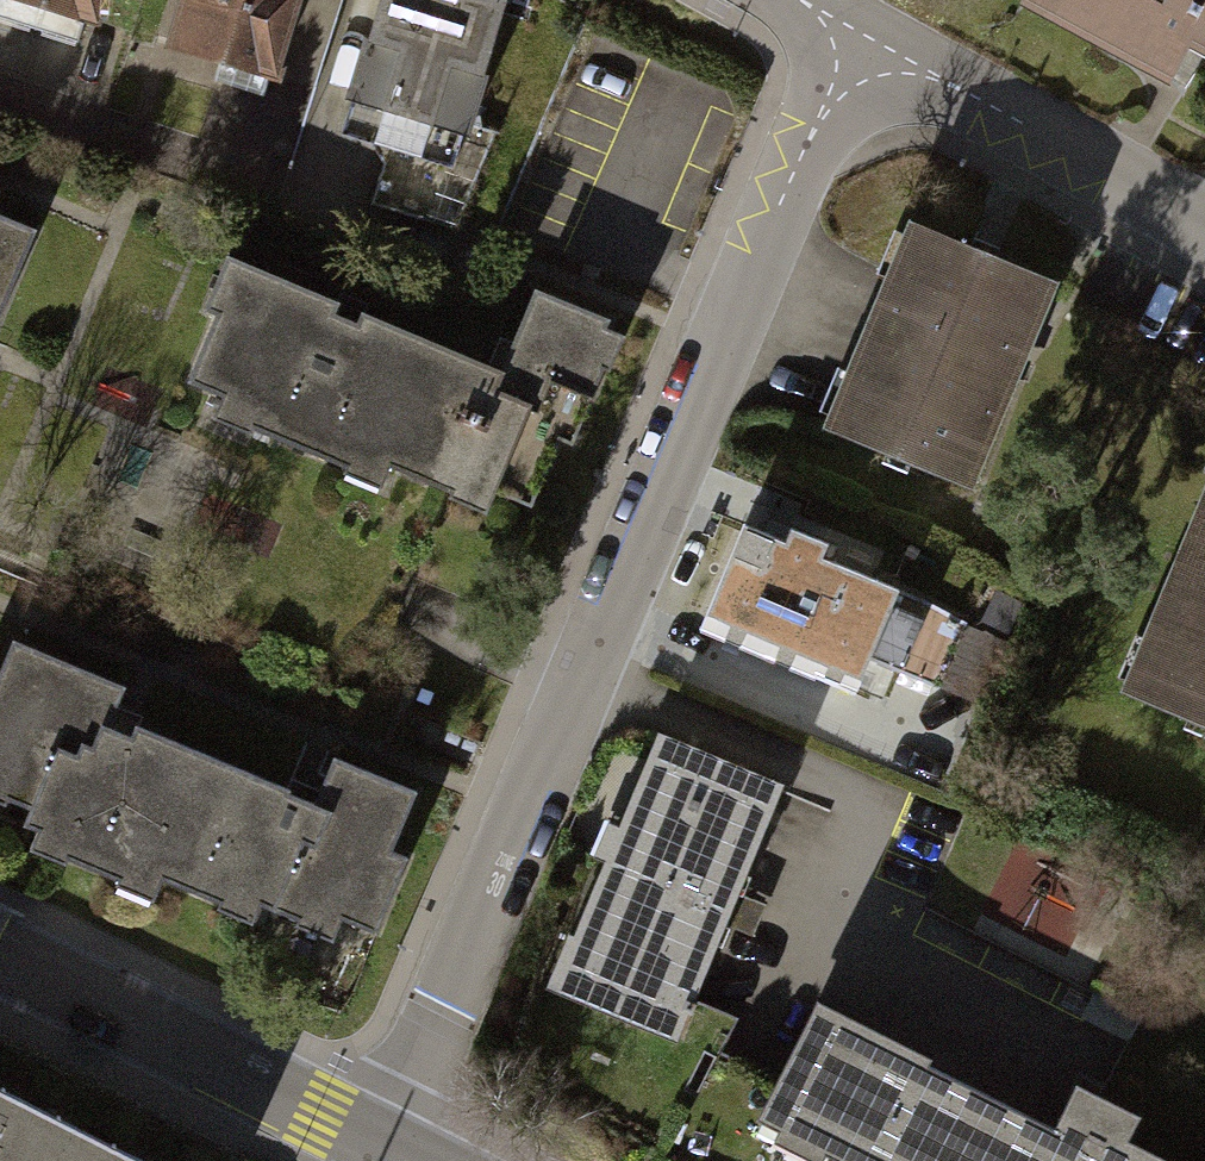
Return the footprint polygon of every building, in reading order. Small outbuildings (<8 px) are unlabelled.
[(37,16),(98,35),(108,0),(0,0),(0,4),(37,16)] [(169,55),(229,71),(290,87),(313,0),(183,0),(169,55)] [(324,138),(400,158),(469,177),(517,0),(361,0),(324,138)] [(1022,19),(1166,97),(1186,60),(1204,70),(1204,0),(1033,0),(1022,19)] [(0,212),(0,316),(41,232),(0,212)] [(1052,294),(897,230),(815,430),(969,493),(1052,294)] [(452,493),(507,366),(247,252),(191,379),(452,493)] [(636,328),(542,286),(507,366),(452,493),(546,534),(636,328)] [(1132,703),(1204,731),(1204,512),(1132,703)] [(918,593),(742,524),(696,640),(873,709),(918,593)] [(10,630),(0,652),(0,798),(49,820),(31,860),(259,964),(288,901),(381,943),(439,817),(401,799),(361,781),(342,823),(133,728),(149,693),(72,658),(10,630)] [(779,800),(657,752),(562,995),(685,1043),(779,800)] [(1041,932),(1065,863),(1019,847),(995,916),(1041,932)] [(815,1018),(760,1139),(807,1160),(1132,1160),(815,1018)] [(0,1104),(0,1160),(111,1160),(0,1104)]
